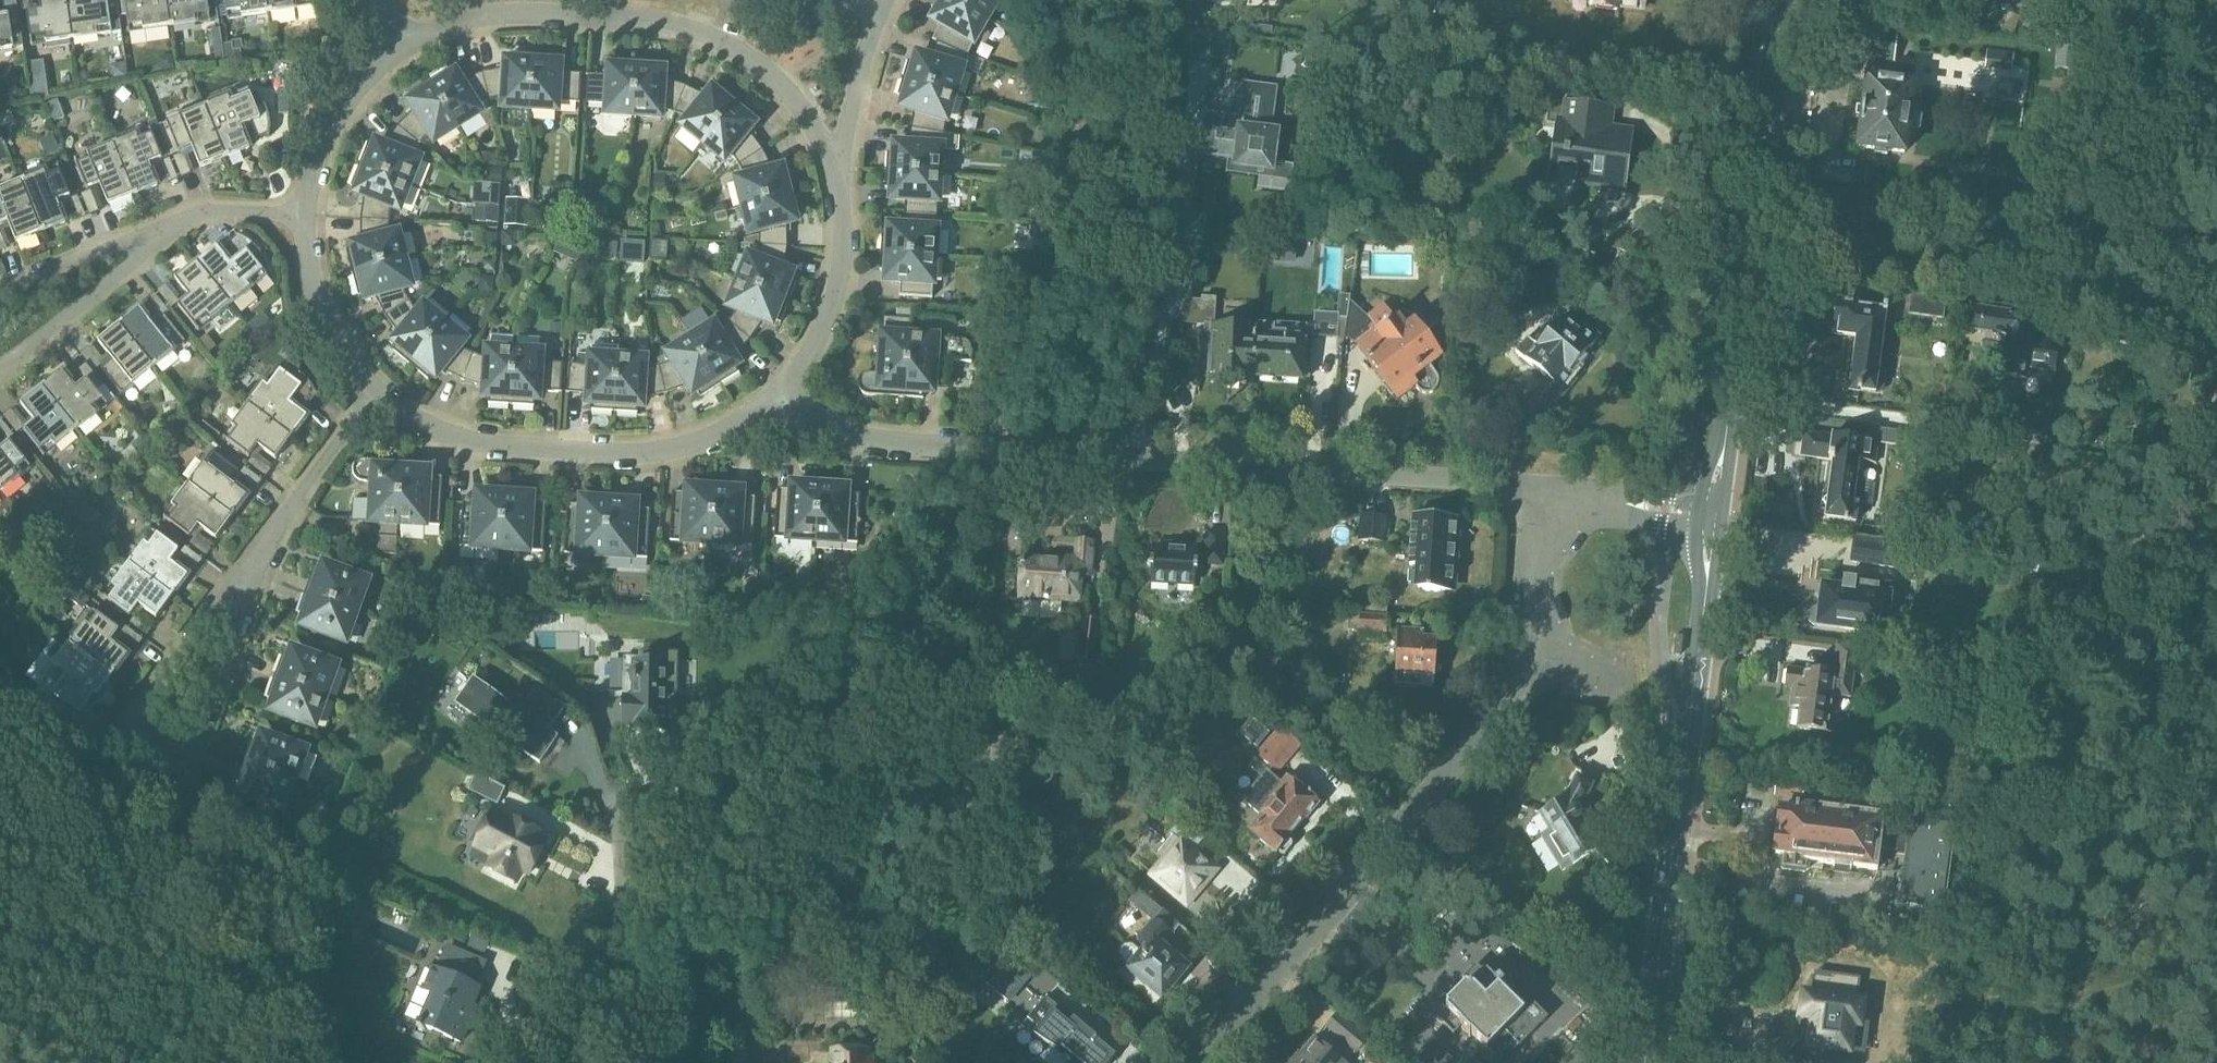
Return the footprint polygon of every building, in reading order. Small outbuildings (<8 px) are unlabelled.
[(27,13),(32,45),(72,39),(67,0),(40,0),(41,11),(27,13)] [(72,39),(122,32),(120,17),(117,0),(102,0),(102,2),(94,4),(93,0),(67,0),(72,39)] [(120,17),(127,16),(129,33),(170,27),(166,0),(117,0),(120,17)] [(170,27),(211,21),(208,0),(166,0),(170,27)] [(208,0),(211,21),(219,20),(216,0),(208,0)] [(228,19),(268,13),(267,0),(225,0),(228,19)] [(268,13),(315,6),(314,0),(267,0),(268,13)] [(937,42),(937,41),(968,55),(973,43),(987,20),(954,0),(936,0),(931,7),(937,11),(933,20),(940,24),(932,40),(937,42)] [(987,20),(998,0),(954,0),(987,20)] [(1643,9),(1644,0),(1595,0),(1594,7),(1617,10),(1617,6),(1643,9)] [(14,48),(24,46),(21,29),(17,1),(2,3),(4,16),(0,17),(0,50),(14,48)] [(2020,12),(2007,7),(1999,27),(2013,32),(2020,12)] [(220,28),(212,30),(214,46),(216,63),(225,61),(222,44),(220,28)] [(1894,62),(1894,56),(1898,31),(1872,28),(1868,59),(1894,62)] [(331,47),(343,45),(341,31),(329,33),(331,47)] [(908,62),(903,79),(955,94),(963,68),(968,55),(937,41),(937,42),(932,54),(930,58),(923,56),(920,65),(908,62)] [(227,59),(243,57),(241,42),(225,44),(227,59)] [(2059,46),(2058,61),(2057,66),(2073,67),(2075,48),(2059,46)] [(1966,93),(1970,59),(1918,52),(1916,67),(1913,86),(1966,93)] [(484,72),(482,73),(489,101),(499,99),(504,99),(503,107),(531,109),(534,54),(511,53),(510,60),(506,60),(506,69),(484,72)] [(534,54),(531,109),(558,110),(558,101),(579,103),(581,75),(583,75),(583,73),(560,72),(561,63),(556,63),(557,56),(534,54)] [(165,58),(161,64),(163,72),(176,69),(173,56),(165,58)] [(1992,62),(1970,59),(1966,93),(2023,100),(2027,67),(2005,64),(2005,63),(1992,62)] [(588,75),(586,103),(607,104),(607,113),(634,115),(637,61),(615,60),(614,67),(610,67),(609,75),(587,74),(586,75),(588,75)] [(637,61),(634,115),(661,117),(662,109),(667,109),(675,113),(686,86),(684,85),(664,79),(664,70),(660,70),(660,63),(637,61)] [(1913,86),(1916,67),(1871,61),(1869,78),(1868,78),(1864,108),(1857,107),(1855,116),(1862,117),(1859,147),(1875,149),(1875,153),(1887,155),(1888,151),(1904,153),(1910,106),(1915,102),(1916,95),(1913,90),(1913,86)] [(114,74),(115,81),(128,79),(126,66),(118,67),(114,74)] [(448,69),(429,81),(458,127),(480,113),(481,113),(492,111),(489,101),(482,73),(481,73),(461,80),(456,73),(452,75),(448,69)] [(47,79),(29,82),(30,86),(32,97),(32,100),(49,97),(47,79)] [(947,120),(955,94),(903,79),(898,95),(910,99),(907,108),(914,111),(913,115),(911,128),(944,134),(947,120)] [(399,125),(398,126),(420,145),(426,138),(430,135),(435,142),(458,127),(429,81),(409,93),(413,100),(410,102),(414,109),(399,125)] [(1046,84),(1027,85),(1028,107),(1047,106),(1046,84)] [(1206,114),(1201,152),(1236,157),(1235,165),(1272,170),(1277,133),(1269,132),(1274,89),(1246,85),(1241,119),(1225,117),(1225,115),(1219,114),(1219,116),(1206,114)] [(686,86),(675,113),(684,116),(688,119),(683,125),(704,143),(738,101),(720,87),(716,92),(713,89),(707,96),(687,86),(686,86)] [(28,87),(17,89),(18,101),(31,98),(28,87)] [(248,89),(205,107),(225,158),(250,148),(241,127),(249,124),(256,139),(268,135),(269,136),(269,134),(270,132),(270,130),(270,129),(270,127),(270,125),(270,123),(270,121),(269,120),(269,118),(269,116),(268,115),(268,113),(267,111),(267,110),(266,108),(265,106),(265,105),(264,107),(257,110),(248,89)] [(289,92),(278,92),(278,113),(290,113),(289,92)] [(58,99),(48,103),(54,118),(63,114),(58,99)] [(738,101),(704,143),(725,160),(730,154),(734,157),(739,165),(763,150),(762,148),(749,131),(755,124),(751,121),(756,116),(738,101)] [(1632,130),(1611,127),(1614,109),(1546,101),(1543,125),(1561,128),(1556,168),(1577,170),(1575,186),(1625,192),(1632,130)] [(167,122),(159,126),(171,156),(179,152),(192,147),(201,168),(225,158),(205,107),(167,122)] [(151,129),(113,144),(133,195),(158,185),(149,164),(163,159),(171,156),(159,126),(157,120),(148,124),(151,129)] [(368,143),(360,165),(410,185),(411,181),(420,159),(412,156),(414,152),(420,145),(398,126),(397,127),(384,145),(376,142),(375,146),(368,143)] [(940,174),(942,149),(958,150),(959,136),(944,134),(911,128),(908,140),(908,145),(900,144),(900,154),(887,153),(886,171),(940,174)] [(113,144),(74,160),(87,190),(100,184),(109,205),(133,195),(113,144)] [(745,178),(737,180),(744,206),(796,193),(790,171),(783,172),(782,168),(774,170),(764,151),(763,150),(739,165),(743,173),(745,178)] [(480,151),(480,162),(494,163),(495,151),(480,151)] [(360,165),(351,186),(358,189),(356,193),(364,196),(361,218),(361,219),(390,221),(390,212),(392,207),(400,210),(410,185),(360,165)] [(71,196),(58,166),(20,182),(41,232),(66,222),(57,202),(71,196)] [(487,166),(486,182),(500,183),(501,167),(487,166)] [(938,215),(940,174),(886,171),(885,188),(897,189),(897,199),(905,199),(905,213),(938,215)] [(20,182),(0,190),(0,225),(8,222),(17,242),(41,232),(20,182)] [(487,182),(486,198),(500,199),(500,183),(487,182)] [(796,193),(744,206),(750,233),(758,231),(759,236),(759,245),(788,247),(788,245),(788,224),(796,221),(795,217),(802,215),(796,193)] [(506,210),(505,224),(529,226),(530,211),(530,201),(507,199),(506,210)] [(477,203),(475,219),(498,221),(499,204),(477,203)] [(531,210),(530,227),(555,228),(556,211),(531,210)] [(938,215),(905,213),(904,227),(895,226),(894,236),(882,235),(881,253),(935,256),(938,215)] [(586,217),(579,232),(590,238),(597,222),(586,217)] [(354,249),(347,251),(352,273),(405,259),(398,233),(391,235),(389,230),(390,221),(361,219),(361,221),(361,243),(353,245),(354,249)] [(482,231),(481,245),(496,246),(497,232),(482,231)] [(503,232),(502,245),(511,245),(515,242),(516,233),(503,232)] [(563,233),(555,252),(577,261),(585,243),(563,233)] [(197,262),(232,305),(267,276),(254,259),(260,254),(261,255),(262,254),(260,251),(257,249),(254,245),(251,243),(248,241),(243,238),(240,237),(237,235),(236,237),(237,237),(227,245),(237,258),(231,263),(217,246),(197,262)] [(759,236),(746,239),(747,244),(759,245),(759,236)] [(652,238),(650,257),(667,258),(668,239),(652,238)] [(621,254),(621,263),(644,264),(645,241),(626,240),(622,240),(621,254)] [(749,256),(739,281),(789,301),(798,280),(791,277),(793,273),(785,270),(788,248),(788,247),(759,245),(758,250),(758,254),(756,259),(749,256)] [(932,298),(935,256),(881,253),(880,270),(892,271),(891,281),(900,281),(899,296),(932,298)] [(405,259),(352,273),(358,295),(365,294),(366,298),(375,296),(385,315),(386,316),(410,301),(405,293),(404,288),(412,286),(405,259)] [(482,260),(481,271),(494,271),(494,270),(495,261),(482,260)] [(199,331),(232,305),(197,262),(176,279),(190,297),(178,306),(199,331)] [(480,275),(479,290),(494,290),(494,275),(480,275)] [(734,314),(728,321),(750,340),(752,339),(764,321),(772,324),(774,320),(781,323),(789,301),(739,281),(729,307),(736,310),(734,314)] [(1835,304),(1836,305),(1833,324),(1840,325),(1838,334),(1856,336),(1850,389),(1862,390),(1862,391),(1876,393),(1877,393),(1879,392),(1881,391),(1882,390),(1883,389),(1883,388),(1883,386),(1883,384),(1883,383),(1882,382),(1880,380),(1879,379),(1877,379),(1878,376),(1880,359),(1886,312),(1887,313),(1888,308),(1883,308),(1860,305),(1862,293),(1838,290),(1836,302),(1835,302),(1835,303),(1835,304)] [(1946,299),(1911,294),(1908,314),(1943,318),(1946,299)] [(1252,367),(1254,327),(1214,324),(1215,299),(1190,297),(1184,322),(1206,323),(1205,335),(1213,336),(1210,382),(1252,385),(1253,376),(1253,367),(1252,367)] [(1339,299),(1338,314),(1338,317),(1348,318),(1351,299),(1339,299)] [(410,301),(386,316),(387,318),(400,335),(394,342),(397,345),(393,350),(410,365),(445,323),(424,306),(419,312),(415,309),(410,301)] [(2029,368),(2046,370),(2055,372),(2060,341),(2034,337),(2037,318),(2010,314),(2010,311),(1970,305),(1966,329),(1980,331),(1981,327),(2006,331),(1999,375),(2028,379),(2029,368)] [(1438,379),(1427,365),(1439,356),(1424,335),(1419,339),(1410,327),(1404,332),(1385,306),(1369,317),(1378,329),(1369,335),(1368,333),(1363,336),(1365,338),(1357,344),(1397,399),(1415,385),(1421,393),(1423,394),(1425,396),(1427,396),(1429,396),(1431,396),(1433,395),(1434,394),(1436,393),(1437,392),(1439,390),(1439,389),(1439,387),(1440,386),(1440,384),(1439,381),(1438,380),(1438,379)] [(140,308),(120,324),(155,367),(186,342),(165,317),(154,326),(140,308)] [(263,311),(251,321),(261,333),(272,322),(263,311)] [(1253,367),(1253,376),(1302,379),(1303,359),(1300,359),(1301,349),(1304,349),(1305,335),(1337,337),(1338,317),(1338,314),(1315,313),(1315,326),(1257,322),(1256,327),(1254,327),(1252,367),(1253,367)] [(445,323),(410,365),(428,379),(433,374),(436,377),(442,370),(461,380),(463,380),(473,353),(465,350),(461,347),(466,340),(464,339),(472,330),(454,315),(446,324),(445,323)] [(871,396),(873,395),(906,398),(910,336),(911,336),(912,319),(882,317),(881,335),(882,336),(880,373),(869,373),(867,373),(865,374),(863,375),(861,377),(859,379),(859,381),(858,383),(858,385),(858,387),(859,389),(860,391),(862,392),(862,393),(863,394),(864,395),(867,396),(870,396),(871,396)] [(1516,414),(1531,427),(1553,401),(1556,403),(1577,379),(1570,372),(1600,337),(1586,324),(1580,332),(1562,317),(1551,330),(1546,327),(1533,342),(1527,337),(1515,351),(1552,382),(1543,392),(1534,393),(1516,414)] [(714,324),(691,339),(720,385),(739,372),(735,366),(739,364),(734,357),(750,341),(750,340),(728,321),(722,329),(718,331),(714,324)] [(155,367),(120,324),(98,342),(113,359),(101,368),(122,394),(155,367)] [(215,345),(206,333),(200,338),(208,350),(215,345)] [(910,336),(906,398),(923,399),(924,386),(948,388),(950,361),(972,362),(973,351),(973,349),(972,348),(972,346),(971,344),(969,342),(968,341),(966,340),(965,340),(963,339),(911,336),(910,336)] [(668,363),(659,365),(666,393),(668,393),(688,386),(693,393),(697,391),(700,397),(720,385),(691,339),(668,353),(672,360),(668,363)] [(566,391),(566,392),(589,394),(588,403),(592,403),(592,410),(615,412),(618,367),(618,357),(619,346),(592,344),(591,356),(578,355),(578,364),(569,363),(569,367),(567,391),(566,391)] [(473,353),(463,380),(464,381),(485,387),(485,396),(489,396),(488,403),(511,405),(515,351),(487,349),(487,357),(482,357),(473,353)] [(515,351),(511,405),(534,406),(535,399),(539,399),(540,391),(562,392),(562,391),(561,391),(562,367),(563,363),(541,361),(542,352),(515,351)] [(618,367),(615,412),(638,413),(638,406),(642,406),(643,397),(665,394),(666,393),(659,365),(650,368),(645,367),(646,359),(618,357),(618,367)] [(62,371),(42,388),(76,430),(108,405),(98,391),(105,385),(87,363),(75,373),(83,383),(76,388),(62,371)] [(302,375),(298,372),(297,373),(299,374),(294,381),(276,368),(248,405),(292,438),(308,417),(290,404),(295,397),(309,407),(316,397),(318,397),(316,392),(314,389),(312,385),(310,383),(308,380),(305,378),(302,375)] [(76,430),(42,388),(21,404),(35,422),(24,431),(44,456),(76,430)] [(292,438),(248,405),(223,438),(249,458),(258,446),(276,460),(292,438)] [(2053,445),(2057,419),(2014,413),(2010,439),(2053,445)] [(220,433),(204,421),(197,430),(214,442),(220,433)] [(183,430),(177,422),(170,428),(177,436),(183,430)] [(1834,461),(1826,518),(1856,522),(1859,503),(1871,505),(1874,483),(1857,481),(1860,461),(1877,464),(1880,442),(1897,445),(1899,431),(1857,425),(1855,438),(1807,431),(1805,447),(1821,449),(1819,459),(1834,461)] [(150,447),(142,437),(132,445),(139,455),(150,447)] [(31,467),(10,442),(0,450),(0,492),(31,467)] [(232,518),(248,496),(230,483),(239,472),(213,452),(188,485),(232,518)] [(354,498),(352,522),(371,523),(369,556),(397,558),(399,524),(403,462),(366,459),(362,460),(359,461),(356,464),(354,467),(354,471),(354,475),(357,478),(360,481),(363,482),(374,482),(373,495),(373,500),(354,498)] [(403,462),(399,524),(440,526),(443,477),(419,475),(420,463),(403,462)] [(775,538),(816,541),(820,479),(803,478),(802,490),(778,489),(775,538)] [(820,479),(816,541),(858,543),(859,526),(863,523),(860,519),(861,494),(837,492),(838,480),(820,479)] [(715,482),(698,481),(697,493),(673,492),(670,541),(711,544),(715,482)] [(715,482),(711,544),(753,546),(756,497),(732,495),(733,483),(715,482)] [(232,518),(188,485),(164,518),(190,537),(198,525),(216,539),(232,518)] [(506,487),(488,486),(487,499),(463,497),(460,546),(502,549),(506,487)] [(506,487),(502,549),(543,552),(546,502),(522,501),(523,489),(506,487)] [(82,488),(69,499),(76,508),(90,497),(82,488)] [(606,556),(610,494),(592,493),(592,505),(567,504),(564,553),(606,556)] [(648,558),(651,509),(627,508),(627,495),(610,494),(606,556),(648,558)] [(100,510),(90,503),(72,518),(86,530),(100,510)] [(1387,516),(1361,514),(1359,540),(1385,542),(1387,516)] [(1451,519),(1413,516),(1409,564),(1419,565),(1418,586),(1423,586),(1423,590),(1441,591),(1441,588),(1446,588),(1447,586),(1452,586),(1455,582),(1456,572),(1453,567),(1448,567),(1450,539),(1455,540),(1459,536),(1460,526),(1457,522),(1451,521),(1451,519)] [(173,597),(189,576),(171,562),(179,551),(153,531),(129,564),(173,597)] [(1197,549),(1197,546),(1164,544),(1164,550),(1152,550),(1150,580),(1194,583),(1195,572),(1197,572),(1198,563),(1222,564),(1224,533),(1207,531),(1205,550),(1197,549)] [(1895,568),(1899,542),(1854,536),(1850,562),(1895,568)] [(1018,598),(1079,602),(1081,576),(1090,577),(1093,540),(1077,539),(1076,558),(1058,557),(1057,562),(1020,559),(1020,566),(1018,598)] [(173,597),(129,564),(104,597),(130,617),(139,605),(157,618),(173,597)] [(314,572),(306,593),(357,611),(368,581),(329,567),(325,576),(314,572)] [(81,573),(73,585),(91,598),(99,586),(81,573)] [(1884,634),(1890,587),(1856,583),(1856,580),(1844,578),(1842,588),(1822,586),(1822,593),(1820,608),(1816,608),(1815,608),(1814,608),(1813,609),(1812,609),(1811,610),(1810,610),(1810,611),(1809,612),(1809,613),(1808,614),(1808,615),(1808,616),(1808,617),(1808,618),(1808,619),(1809,620),(1809,621),(1810,622),(1810,623),(1811,623),(1812,624),(1813,624),(1813,625),(1814,625),(1884,634)] [(91,598),(73,585),(65,596),(83,609),(91,598)] [(357,611),(306,593),(299,614),(310,618),(307,627),(346,642),(357,611)] [(655,597),(641,596),(640,612),(654,613),(655,597)] [(113,676),(129,655),(111,642),(120,630),(94,611),(69,644),(113,676)] [(1387,617),(1347,614),(1346,630),(1386,632),(1387,617)] [(817,615),(813,616),(813,626),(823,627),(825,616),(821,615),(817,615)] [(1074,660),(1082,661),(1078,692),(1095,694),(1102,635),(1104,621),(1079,618),(1074,660)] [(1395,686),(1433,689),(1434,678),(1435,678),(1435,674),(1437,672),(1438,663),(1436,660),(1437,639),(1423,638),(1423,632),(1397,630),(1394,675),(1396,675),(1395,686)] [(113,676),(69,644),(45,676),(59,687),(53,694),(83,717),(113,676)] [(1836,644),(1832,674),(1787,667),(1784,687),(1803,690),(1797,729),(1826,733),(1831,694),(1850,697),(1853,672),(1861,673),(1865,648),(1836,644)] [(632,726),(632,731),(667,731),(667,722),(678,722),(679,652),(644,651),(644,662),(633,662),(633,676),(630,676),(630,682),(633,682),(633,691),(632,698),(624,697),(623,726),(632,726)] [(283,657),(275,678),(326,696),(337,666),(298,652),(295,661),(283,657)] [(1931,655),(1913,653),(1911,666),(1929,668),(1931,655)] [(326,696),(275,678),(268,699),(280,702),(276,712),(315,726),(326,696)] [(481,685),(466,705),(522,745),(519,748),(520,749),(534,759),(535,757),(536,755),(539,752),(539,753),(540,753),(546,744),(539,740),(543,734),(552,721),(548,719),(558,704),(559,703),(536,686),(525,702),(517,697),(512,705),(482,683),(481,685)] [(1258,719),(1244,735),(1259,748),(1273,732),(1258,719)] [(1279,727),(1255,755),(1277,774),(1300,746),(1279,727)] [(252,742),(245,763),(295,781),(306,751),(267,737),(264,746),(252,742)] [(295,781),(245,763),(237,784),(248,788),(245,797),(284,811),(295,781)] [(1266,770),(1242,799),(1248,805),(1261,815),(1248,829),(1277,854),(1278,852),(1281,854),(1285,853),(1292,845),(1292,842),(1289,839),(1291,837),(1290,835),(1304,819),(1305,820),(1320,803),(1312,797),(1313,796),(1308,791),(1307,792),(1288,776),(1282,783),(1266,770)] [(506,789),(476,774),(468,790),(498,805),(506,789)] [(1564,799),(1540,813),(1550,830),(1540,835),(1561,871),(1596,852),(1577,820),(1578,820),(1578,819),(1579,819),(1579,818),(1580,817),(1580,816),(1580,815),(1580,814),(1580,813),(1580,812),(1580,811),(1579,810),(1579,809),(1578,809),(1592,784),(1577,776),(1564,799)] [(1778,779),(1776,794),(1801,798),(1803,782),(1778,779)] [(1774,837),(1773,845),(1776,848),(1775,853),(1781,854),(1780,866),(1782,869),(1804,872),(1808,869),(1809,862),(1877,870),(1880,848),(1905,851),(1898,903),(1941,909),(1953,824),(1909,818),(1907,835),(1898,834),(1898,840),(1881,837),(1884,815),(1798,804),(1798,806),(1794,805),(1793,809),(1781,808),(1778,835),(1774,837)] [(538,838),(540,833),(514,820),(512,824),(492,814),(476,845),(496,855),(489,868),(515,882),(522,869),(530,873),(546,842),(538,838)] [(1165,861),(1153,875),(1186,903),(1214,870),(1190,850),(1204,833),(1182,815),(1168,831),(1173,835),(1157,854),(1165,861)] [(1054,860),(1052,865),(1054,871),(1061,875),(1067,872),(1070,866),(1067,861),(1060,857),(1054,860)] [(1121,944),(1115,951),(1117,959),(1129,969),(1128,971),(1143,984),(1145,981),(1164,997),(1174,985),(1172,983),(1185,967),(1162,947),(1171,936),(1171,935),(1178,926),(1159,910),(1131,943),(1121,944)] [(981,953),(968,968),(985,982),(1008,1002),(1022,985),(1002,968),(1019,948),(999,931),(981,953)] [(432,996),(418,1025),(463,1045),(479,1008),(475,1006),(483,988),(470,982),(473,977),(479,980),(487,962),(448,944),(440,963),(444,965),(442,971),(431,966),(428,972),(431,973),(425,986),(423,985),(421,991),(432,996)] [(1469,985),(1436,1018),(1453,1035),(1461,1027),(1470,1036),(1471,1034),(1497,1060),(1514,1043),(1518,1047),(1548,1018),(1516,985),(1506,995),(1498,987),(1504,981),(1489,965),(1483,972),(1476,964),(1462,978),(1469,985)] [(1803,1019),(1800,1043),(1808,1044),(1808,1048),(1828,1051),(1828,1050),(1850,1053),(1853,1026),(1867,1027),(1871,1002),(1857,1000),(1860,978),(1830,974),(1829,977),(1814,975),(1812,994),(1803,993),(1800,1018),(1803,1019)] [(1028,1018),(1039,1028),(1034,1035),(1050,1046),(1067,1062),(1110,1062),(1116,1056),(1096,1039),(1075,1022),(1075,1021),(1046,997),(1028,1018)] [(1337,1014),(1326,1027),(1356,1052),(1367,1039),(1337,1014)] [(1314,1039),(1301,1055),(1302,1056),(1296,1062),(1342,1062),(1314,1039)] [(1414,1062),(1458,1062),(1435,1041),(1414,1062)] [(872,1056),(870,1056),(870,1058),(867,1058),(867,1051),(862,1051),(862,1047),(859,1044),(841,1043),(838,1047),(838,1051),(833,1051),(833,1062),(872,1062),(872,1056)]
